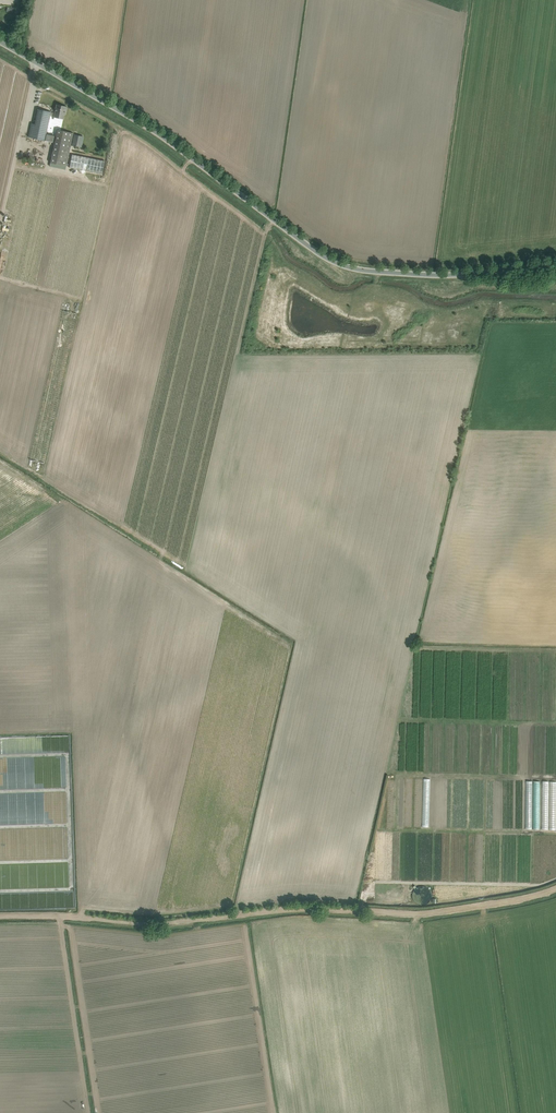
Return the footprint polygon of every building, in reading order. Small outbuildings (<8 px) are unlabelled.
[(35,124),(32,123),(29,137),(45,140),(50,116),(54,117),(63,119),(64,114),(65,114),(67,107),(56,104),(55,113),(51,112),(38,109),(35,124)] [(73,133),(57,130),(50,163),(66,166),(73,133)] [(74,135),(72,145),(82,147),(84,137),(74,135)] [(72,154),(69,167),(102,174),(105,161),(72,154)]
